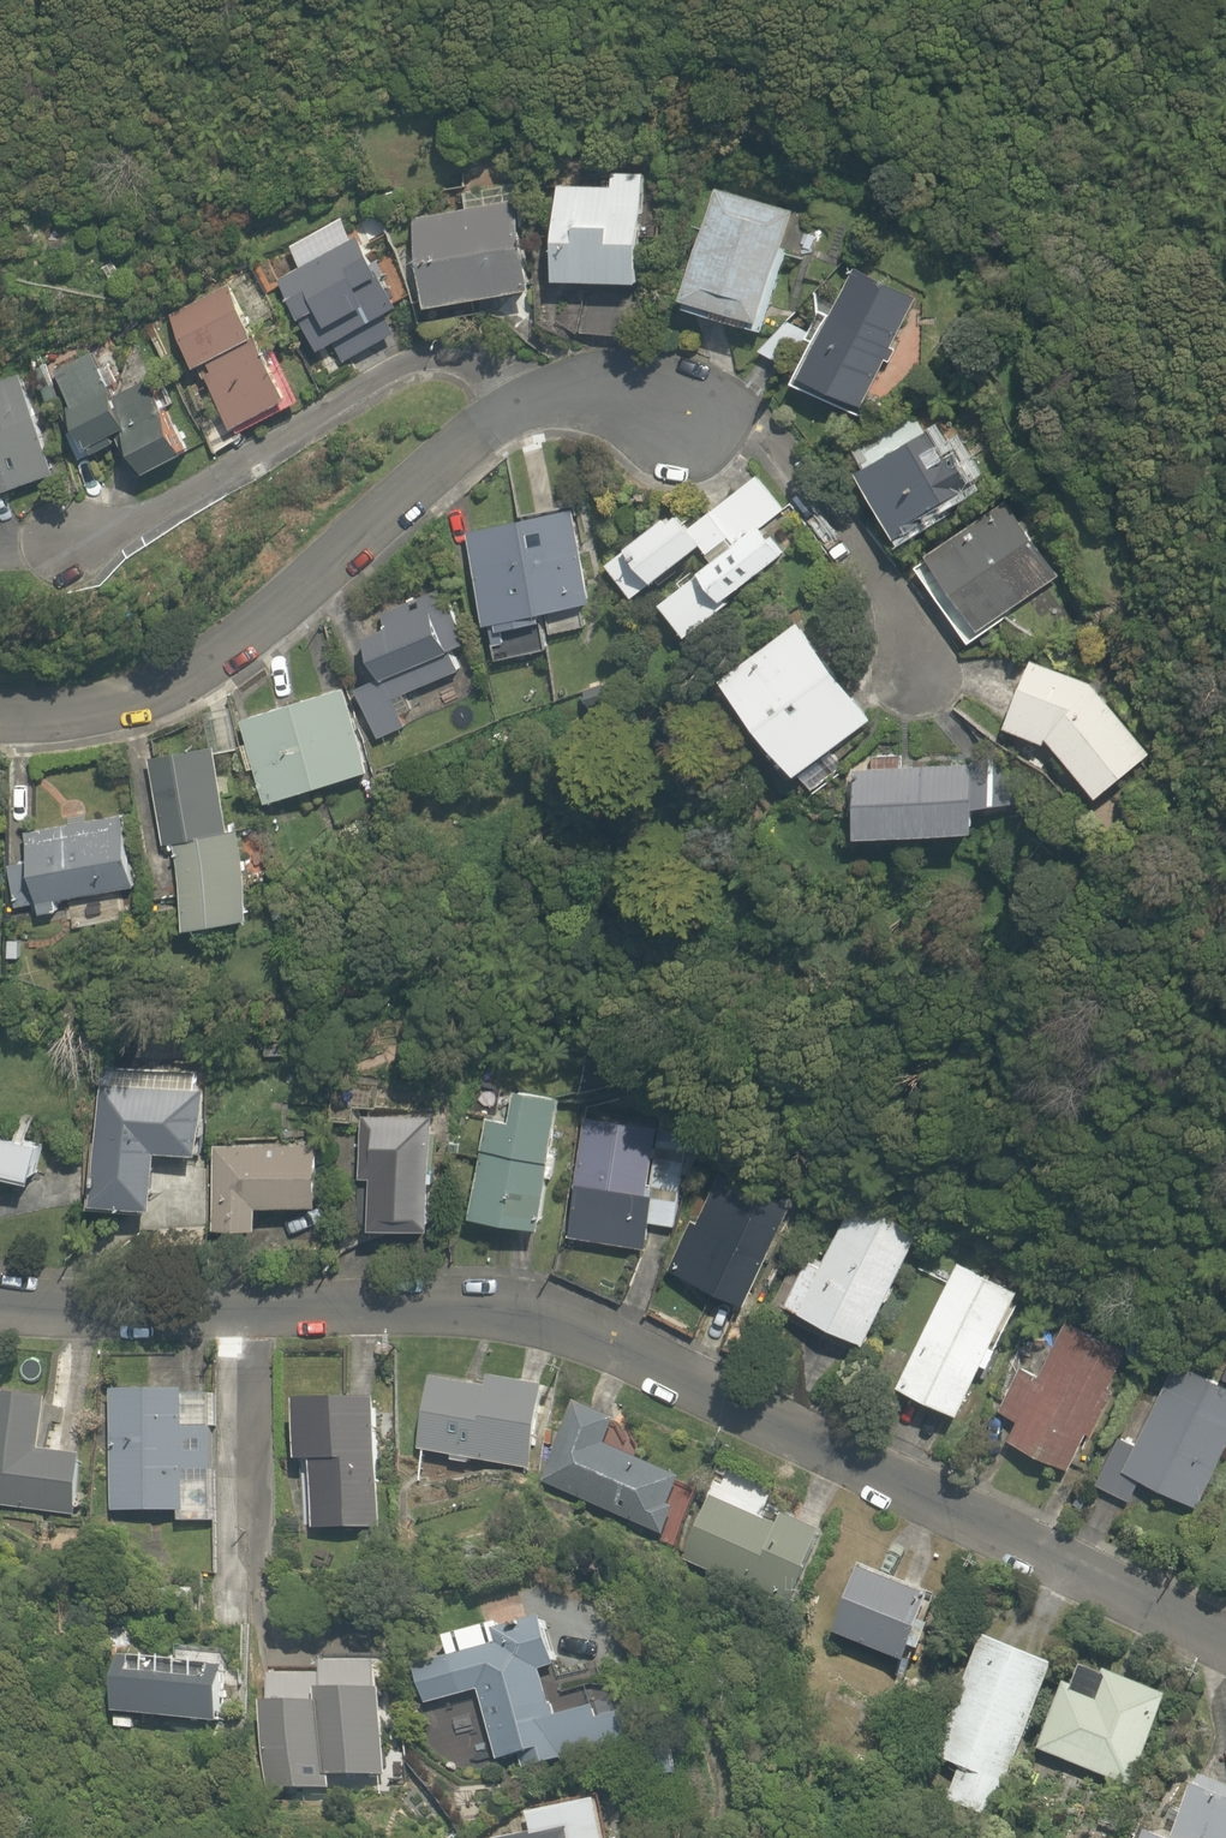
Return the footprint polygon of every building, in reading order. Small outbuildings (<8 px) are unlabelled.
[(586,333),(643,336),(646,281),(641,281),(646,173),(614,171),(613,185),(561,183),(556,278),(589,280),(586,333)] [(415,217),(431,306),(535,287),(520,205),(526,204),(522,180),(466,191),(469,207),(415,217)] [(716,315),(751,325),(753,318),(763,320),(795,210),(717,187),(685,297),(718,307),(716,315)] [(336,342),(346,361),(397,332),(387,314),(401,306),(360,234),(282,278),(322,350),(336,342)] [(804,374),(866,405),(889,359),(893,361),(899,348),(895,346),(920,296),(857,265),(804,374)] [(203,423),(218,452),(248,437),(241,425),(294,398),(260,331),(257,332),(232,283),(172,313),(200,367),(201,366),(207,377),(210,375),(226,405),(220,408),(222,413),(203,423)] [(761,350),(790,366),(809,333),(788,321),(761,350)] [(119,432),(141,474),(150,469),(151,471),(189,451),(152,378),(117,395),(94,351),(58,369),(76,404),(65,410),(73,425),(80,421),(96,452),(120,441),(116,433),(119,432)] [(2,475),(7,489),(58,471),(23,373),(0,381),(0,476),(2,475)] [(861,470),(901,535),(931,517),(928,511),(979,480),(960,448),(948,455),(932,428),(918,436),(861,470)] [(663,601),(690,634),(730,602),(726,597),(783,553),(763,527),(785,509),(757,475),(693,526),(682,512),(673,519),(670,515),(612,561),(638,594),(705,541),(718,558),(663,601)] [(932,552),(983,627),(1059,575),(1008,500),(932,552)] [(470,530),(490,623),(594,601),(574,508),(470,530)] [(358,686),(380,737),(407,726),(395,697),(462,669),(453,648),(469,642),(445,586),(383,612),(388,625),(368,633),(385,675),(358,686)] [(729,674),(802,771),(872,718),(799,621),(729,674)] [(1050,736),(1101,795),(1152,751),(1093,682),(1036,657),(1007,725),(1047,742),(1050,736)] [(260,765),(271,800),(372,769),(346,686),(244,719),(251,741),(244,743),(252,768),(260,765)] [(177,841),(191,927),(255,916),(240,828),(230,829),(217,753),(240,749),(233,706),(206,710),(212,746),(151,756),(166,843),(177,841)] [(857,768),(860,834),(976,828),(975,806),(1029,803),(1029,800),(987,750),(973,763),(902,767),(901,755),(874,756),(875,767),(857,768)] [(41,901),(43,913),(60,910),(58,898),(137,884),(125,813),(29,830),(34,859),(11,863),(18,905),(41,901)] [(10,957),(22,957),(22,940),(11,940),(10,957)] [(96,1201),(159,1204),(161,1149),(203,1151),(206,1087),(197,1087),(198,1071),(111,1068),(110,1083),(101,1083),(96,1201)] [(475,1215),(545,1225),(563,1096),(515,1089),(511,1118),(489,1115),(475,1215)] [(375,1174),(375,1225),(435,1224),(435,1178),(439,1178),(439,1169),(435,1169),(435,1114),(364,1115),(364,1174),(375,1174)] [(573,1234),(649,1244),(652,1221),(678,1224),(688,1143),(701,1145),(704,1125),(661,1120),(659,1138),(657,1138),(659,1126),(585,1117),(577,1186),(579,1186),(573,1234)] [(36,1180),(45,1141),(0,1131),(0,1172),(36,1180)] [(216,1144),(218,1226),(263,1225),(262,1204),(322,1202),(321,1141),(216,1144)] [(671,1265),(748,1301),(793,1203),(722,1171),(700,1219),(694,1216),(671,1265)] [(772,1306),(863,1349),(888,1296),(891,1297),(897,1284),(895,1283),(921,1228),(856,1197),(825,1261),(800,1249),(772,1306)] [(902,1381),(962,1410),(986,1359),(989,1360),(998,1342),(995,1340),(1020,1289),(959,1260),(902,1381)] [(1009,1436),(1070,1466),(1128,1348),(1067,1318),(1039,1374),(1021,1365),(999,1408),(1018,1418),(1009,1436)] [(1198,1504),(1225,1447),(1225,1382),(1178,1359),(1136,1444),(1119,1436),(1096,1481),(1131,1498),(1142,1477),(1198,1504)] [(471,1458),(533,1470),(548,1386),(493,1376),(491,1388),(433,1377),(421,1449),(453,1455),(452,1459),(470,1463),(471,1458)] [(180,1510),(180,1521),(214,1520),(213,1393),(186,1394),(186,1388),(113,1389),(114,1511),(180,1510)] [(78,1515),(86,1454),(44,1449),(51,1398),(0,1391),(0,1505),(78,1515)] [(313,1459),(314,1528),(382,1527),(380,1398),(298,1399),(299,1460),(313,1459)] [(544,1482),(666,1535),(678,1507),(672,1504),(684,1477),(609,1444),(620,1419),(579,1401),(544,1482)] [(684,1560),(789,1607),(823,1531),(784,1514),(779,1525),(713,1495),(684,1560)] [(837,1633),(908,1661),(914,1646),(922,1650),(932,1624),(924,1621),(934,1596),(863,1568),(837,1633)] [(412,1601),(426,1608),(436,1590),(421,1582),(412,1601)] [(558,1665),(545,1616),(502,1627),(500,1622),(446,1636),(461,1695),(467,1693),(468,1698),(480,1695),(497,1759),(562,1742),(542,1669),(558,1665)] [(948,1799),(993,1817),(1056,1664),(986,1635),(937,1754),(962,1765),(948,1799)] [(114,1710),(221,1721),(227,1665),(120,1654),(114,1710)] [(269,1787),(330,1787),(330,1773),(387,1773),(387,1689),(381,1689),(381,1661),(329,1661),(329,1674),(275,1674),(275,1702),(269,1702),(269,1787)] [(1040,1748),(1132,1785),(1169,1693),(1107,1669),(1097,1693),(1067,1681),(1040,1748)] [(906,1692),(900,1709),(914,1714),(919,1696),(906,1692)] [(1200,1773),(1196,1784),(1195,1783),(1184,1811),(1175,1807),(1170,1819),(1179,1822),(1173,1837),(1225,1837),(1225,1783),(1200,1773)] [(601,1798),(529,1811),(533,1832),(499,1837),(608,1837),(601,1798)] [(1148,1829),(1144,1837),(1172,1837),(1148,1829)]
